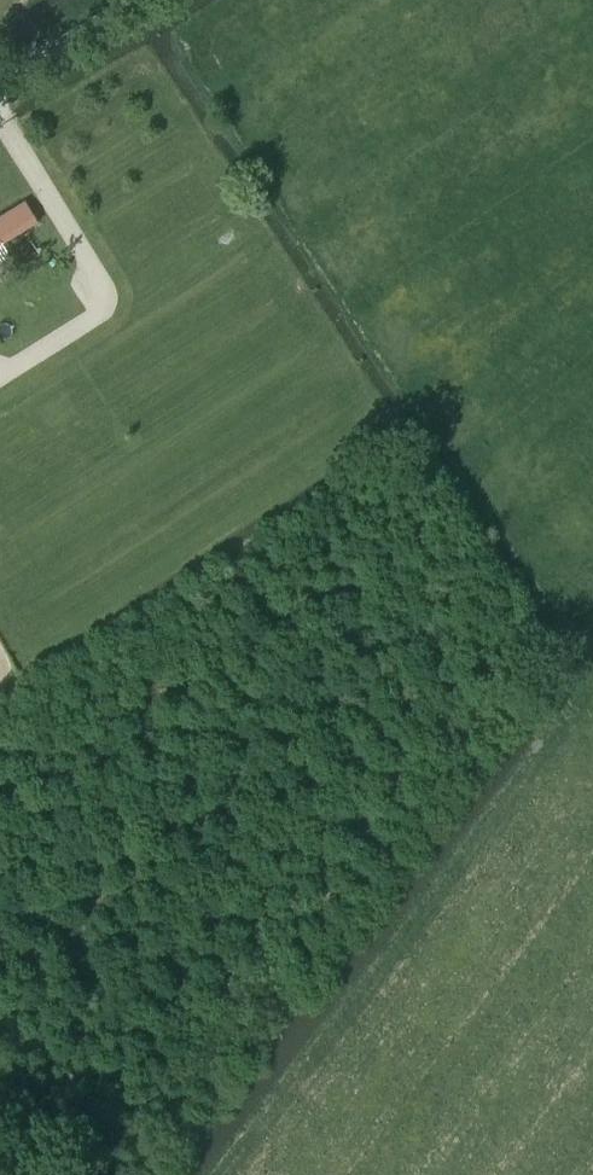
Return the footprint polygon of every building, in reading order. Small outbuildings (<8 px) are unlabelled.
[(38,223),(26,203),(0,218),(0,245),(38,223)]
